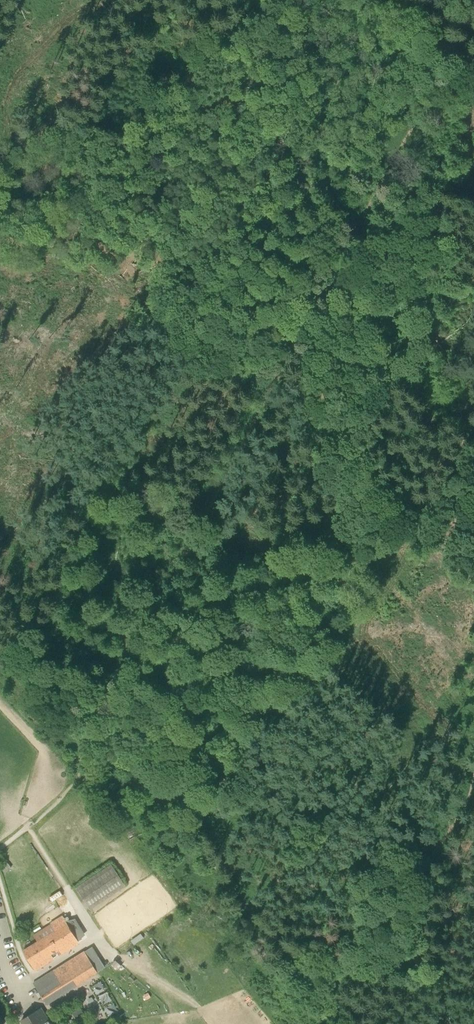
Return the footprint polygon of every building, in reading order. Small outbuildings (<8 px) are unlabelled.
[(128,886),(114,864),(77,888),(92,910),(128,886)] [(23,951),(37,973),(82,944),(80,940),(68,921),(65,916),(35,935),(39,942),(23,951)] [(76,919),(68,921),(80,940),(85,935),(76,919)] [(144,933),(134,938),(137,942),(146,936),(144,933)] [(92,947),(85,952),(97,972),(105,968),(92,947)] [(85,952),(34,982),(47,1004),(98,973),(97,972),(85,952)] [(44,1023),(50,1020),(42,1008),(21,1021),(23,1023),(44,1023)]
